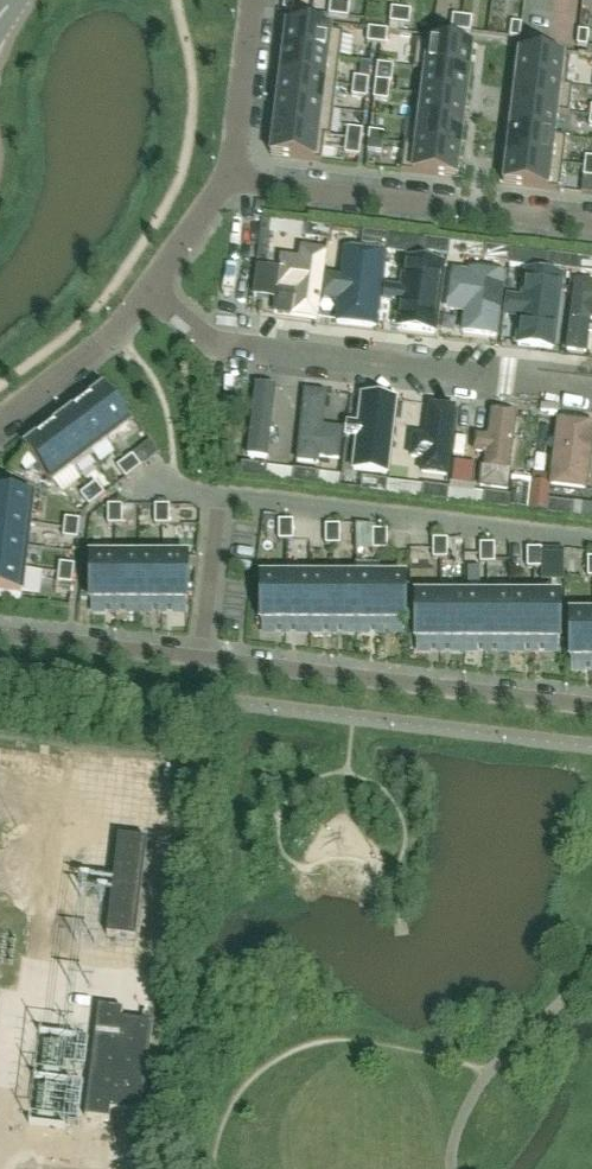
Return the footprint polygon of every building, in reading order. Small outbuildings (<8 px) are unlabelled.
[(283,10),(293,11),(294,0),(284,0),(283,10)] [(339,17),(340,3),(331,2),(329,16),(339,17)] [(340,3),(339,17),(348,18),(350,4),(340,3)] [(392,9),(390,23),(400,24),(402,10),(392,9)] [(409,25),(411,11),(402,10),(400,24),(409,25)] [(453,16),(451,30),(461,32),(463,17),(453,16)] [(470,33),(472,19),(463,17),(461,32),(470,33)] [(520,24),(512,23),(510,37),(520,39),(521,32),(521,24),(520,24)] [(340,59),(343,34),(287,26),(283,52),(340,59)] [(378,30),(369,29),(367,43),(377,44),(378,30)] [(377,44),(386,45),(388,31),(378,30),(377,44)] [(589,33),(579,31),(578,45),(587,47),(589,33)] [(417,42),(413,69),(424,71),(425,69),(470,75),(473,49),(417,42)] [(340,59),(283,52),(280,78),(337,85),(340,59)] [(570,61),(519,55),(516,81),(567,87),(567,86),(570,61)] [(425,69),(424,71),(421,94),(421,95),(467,101),(470,75),(425,69)] [(337,85),(280,78),(277,104),(333,111),(337,85)] [(369,79),(355,78),(354,87),(368,89),(369,79)] [(390,82),(376,80),(375,90),(389,91),(390,82)] [(558,113),(569,115),(573,87),(567,86),(567,87),(516,81),(513,106),(558,112),(558,113)] [(352,97),(367,98),(368,89),(354,87),(352,97)] [(373,99),(388,101),(389,91),(375,90),(373,99)] [(416,95),(413,121),(418,122),(418,121),(464,127),(467,101),(421,95),(421,94),(416,94),(416,95)] [(325,136),(325,137),(330,137),(333,111),(277,104),(274,130),(325,136)] [(555,136),(558,113),(558,112),(513,106),(510,132),(555,138),(555,136)] [(418,121),(418,122),(416,145),(416,147),(460,153),(464,127),(418,121)] [(363,131),(348,129),(347,138),(361,140),(363,131)] [(271,156),(321,162),(325,137),(325,136),(274,130),(271,156)] [(383,142),(384,133),(370,131),(368,141),(383,142)] [(555,138),(510,132),(507,158),(563,165),(566,138),(555,136),(555,138)] [(346,148),(360,150),(361,140),(347,138),(346,148)] [(368,141),(367,150),(381,152),(383,142),(368,141)] [(416,147),(416,145),(404,144),(404,146),(401,172),(457,179),(460,153),(416,147)] [(504,184),(560,191),(560,188),(563,165),(507,158),(504,184)] [(584,176),(591,177),(591,168),(585,167),(584,176)] [(331,242),(333,228),(307,225),(305,239),(331,242)] [(387,249),(389,235),(363,232),(362,246),(387,249)] [(448,256),(451,242),(424,239),(423,253),(448,256)] [(510,264),(512,250),(486,246),(484,260),(510,264)] [(546,268),(571,271),(573,257),(548,254),(546,268)] [(301,267),(280,265),(277,300),(295,302),(293,327),(322,330),(329,258),(302,256),(301,267)] [(573,257),(571,271),(572,271),(591,274),(591,259),(573,257)] [(382,333),(384,260),(340,259),(339,302),(342,302),(341,332),(382,333)] [(450,321),(463,322),(462,346),(502,347),(503,281),(451,280),(450,321)] [(538,280),(536,296),(521,293),(519,304),(509,303),(506,324),(521,326),(518,345),(553,351),(563,284),(538,280)] [(578,358),(591,358),(591,289),(579,289),(578,358)] [(83,406),(109,441),(130,426),(104,391),(83,406)] [(65,420),(91,455),(109,441),(83,406),(65,420)] [(371,463),(390,464),(391,409),(372,408),(371,463)] [(450,486),(458,414),(431,411),(427,445),(425,445),(420,483),(450,486)] [(47,434),(73,468),(91,455),(65,420),(47,434)] [(557,426),(548,492),(591,498),(591,431),(557,426)] [(26,449),(53,484),(73,468),(47,434),(26,449)] [(470,471),(488,472),(489,447),(471,446),(470,471)] [(455,447),(453,467),(464,468),(466,448),(455,447)] [(29,454),(19,461),(26,471),(36,464),(29,454)] [(125,462),(134,473),(141,468),(133,456),(125,462)] [(117,468),(126,479),(134,473),(125,462),(117,468)] [(89,489),(97,501),(105,495),(96,484),(89,489)] [(448,500),(449,489),(449,488),(423,485),(422,497),(422,498),(422,499),(448,502),(448,501),(448,500)] [(90,507),(97,501),(89,489),(81,495),(90,507)] [(509,508),(511,496),(510,496),(485,493),(483,505),(483,507),(509,510),(509,508)] [(31,524),(34,499),(0,495),(0,520),(31,524)] [(573,518),(574,504),(549,501),(548,501),(547,512),(547,513),(547,515),(573,518)] [(108,516),(122,516),(122,506),(108,506),(108,516)] [(155,516),(170,516),(170,506),(155,506),(155,516)] [(122,516),(108,516),(108,525),(122,525),(122,516)] [(170,516),(155,516),(155,525),(170,525),(170,516)] [(64,528),(79,530),(80,521),(66,519),(64,528)] [(28,547),(31,524),(0,520),(0,543),(28,547)] [(279,521),(279,531),(293,531),(293,521),(279,521)] [(326,536),(340,536),(340,526),(326,526),(326,536)] [(78,540),(79,530),(64,528),(63,538),(78,540)] [(293,531),(279,531),(279,541),(293,541),(293,531)] [(373,540),(387,540),(387,531),(373,531),(373,540)] [(340,536),(326,536),(326,545),(340,545),(340,536)] [(387,540),(373,540),(373,550),(387,550),(387,540)] [(433,540),(433,550),(448,550),(448,540),(433,540)] [(25,569),(28,547),(0,543),(0,566),(25,569)] [(480,545),(480,554),(495,554),(495,545),(480,545)] [(433,550),(433,559),(441,559),(448,559),(448,550),(433,550)] [(527,550),(527,559),(542,559),(542,550),(527,550)] [(480,554),(480,564),(488,564),(495,564),(495,554),(480,554)] [(90,558),(90,602),(115,602),(115,558),(90,558)] [(115,558),(115,602),(140,602),(140,558),(115,558)] [(140,558),(140,602),(162,602),(162,558),(140,558)] [(162,558),(162,602),(188,602),(188,558),(162,558)] [(527,559),(527,569),(535,569),(542,569),(542,559),(527,559)] [(61,564),(59,574),(74,575),(75,566),(61,564)] [(22,595),(25,569),(0,566),(0,592),(22,595)] [(480,567),(468,568),(468,584),(480,584),(480,567)] [(74,575),(59,574),(58,583),(72,585),(74,575)] [(286,622),(286,578),(260,578),(260,622),(286,622)] [(310,578),(286,578),(286,622),(310,622),(310,578)] [(310,622),(333,622),(333,578),(310,578),(310,622)] [(356,622),(356,578),(333,578),(333,622),(356,622)] [(356,578),(356,622),(380,622),(380,578),(356,578)] [(405,578),(380,578),(380,622),(405,622),(405,578)] [(415,597),(415,641),(417,641),(441,641),(441,597),(415,597)] [(441,597),(441,641),(465,641),(465,597),(441,597)] [(465,597),(465,641),(488,641),(488,597),(465,597)] [(488,597),(488,641),(510,641),(510,597),(488,597)] [(510,597),(510,641),(535,641),(535,597),(510,597)] [(535,597),(535,641),(558,641),(560,641),(560,597),(535,597)] [(570,660),(572,660),(591,660),(591,616),(570,616),(570,660)] [(119,839),(107,937),(136,940),(148,842),(119,839)] [(139,1115),(151,1023),(119,1019),(121,1010),(96,1007),(84,1113),(83,1118),(106,1121),(108,1111),(139,1115)] [(65,1113),(75,1037),(38,1032),(29,1113),(27,1124),(64,1128),(65,1113)]
